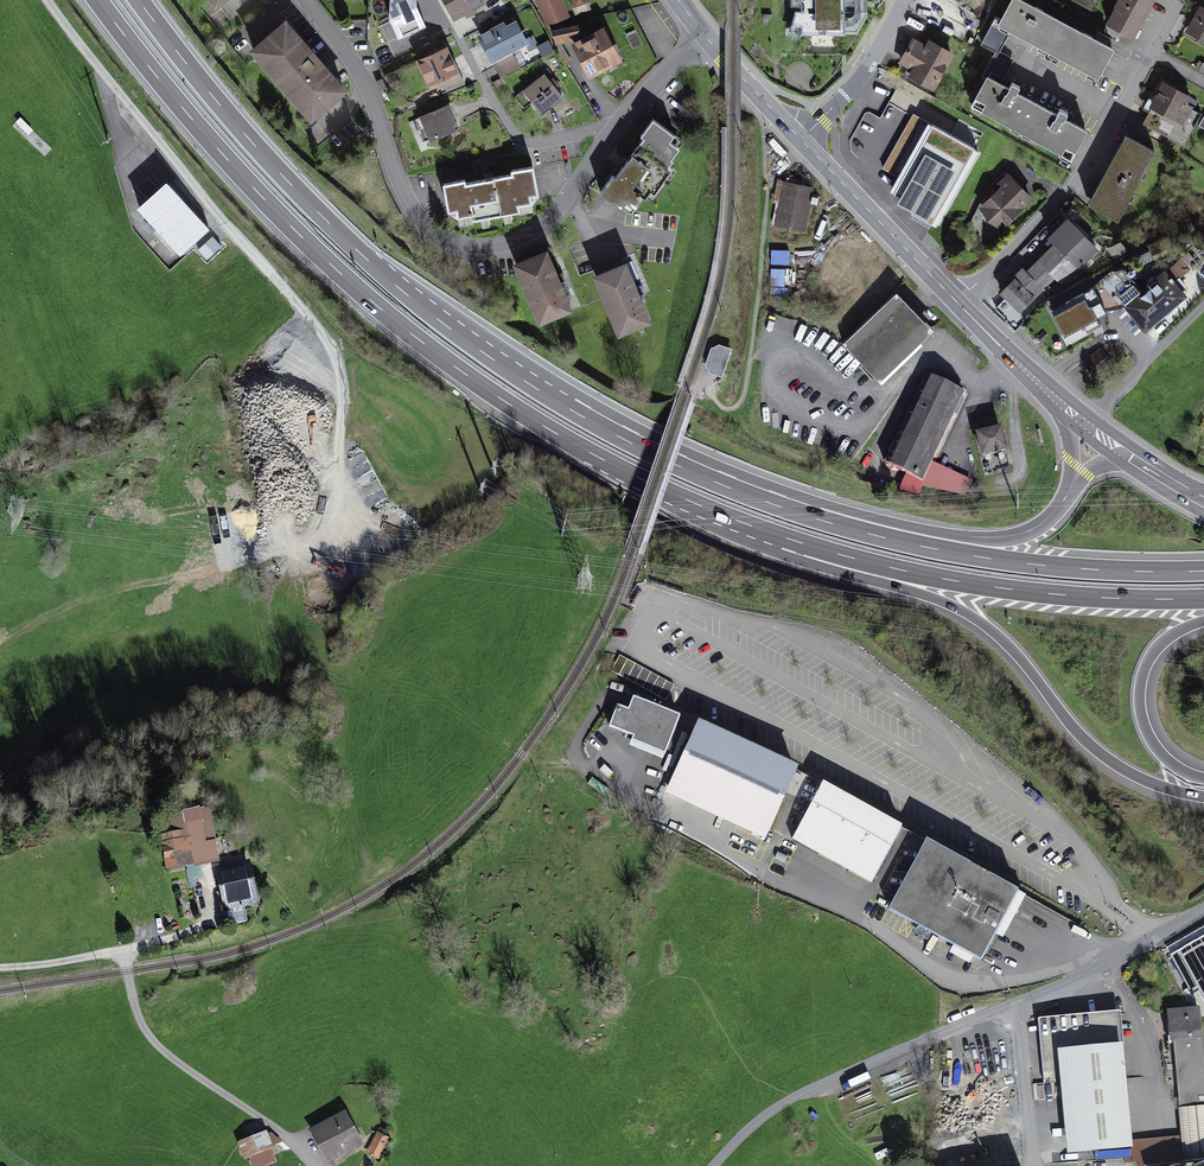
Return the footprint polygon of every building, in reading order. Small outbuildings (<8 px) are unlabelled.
[(389,17),(399,37),(426,25),(416,5),(417,0),(390,0),(389,17)] [(486,0),(448,0),(457,16),(486,0)] [(567,16),(560,0),(540,0),(538,1),(548,24),(567,16)] [(573,2),(576,12),(588,8),(585,0),(580,0),(573,2)] [(801,11),(795,11),(791,26),(801,25),(801,33),(858,33),(867,19),(867,12),(848,12),(848,0),(801,0),(801,11)] [(968,0),(937,0),(958,12),(956,15),(974,24),(983,8),(968,0)] [(1021,0),(1012,0),(1000,21),(1012,27),(1050,48),(1063,23),(1021,0)] [(1076,12),(1088,18),(1094,4),(1085,0),(1081,0),(1076,12)] [(1104,31),(1118,39),(1122,32),(1132,37),(1153,0),(1121,0),(1104,31)] [(1201,10),(1190,30),(1203,38),(1203,12),(1201,10)] [(982,44),(996,52),(998,53),(1012,27),(1000,21),(996,18),(982,44)] [(514,21),(481,37),(493,60),(526,43),(514,21)] [(286,22),(253,50),(314,120),(344,90),(286,22)] [(1094,40),(1063,23),(1050,48),(1100,74),(1113,50),(1108,47),(1094,40)] [(574,24),(553,28),(556,44),(577,40),(576,36),(585,34),(583,28),(578,29),(577,26),(574,26),(574,24)] [(1098,32),(1094,40),(1108,47),(1112,40),(1098,32)] [(590,72),(617,58),(604,33),(577,47),(590,72)] [(526,40),(531,50),(538,47),(533,37),(526,40)] [(931,91),(951,53),(931,41),(927,48),(913,40),(896,72),(931,91)] [(548,41),(539,46),(544,56),(554,51),(548,41)] [(428,58),(420,61),(430,83),(437,80),(443,94),(460,86),(454,72),(456,72),(446,49),(436,54),(434,51),(426,54),(428,58)] [(984,75),(988,77),(1000,83),(1012,60),(998,53),(996,52),(984,75)] [(502,77),(518,68),(512,58),(496,66),(502,77)] [(392,87),(400,84),(396,75),(388,78),(392,87)] [(545,75),(524,92),(542,114),(563,98),(545,75)] [(974,101),(1024,128),(1037,104),(1018,93),(1021,87),(1012,82),(1009,88),(1000,83),(988,77),(974,101)] [(1188,97),(1165,85),(1144,124),(1184,146),(1202,114),(1184,105),(1188,97)] [(979,151),(985,141),(897,92),(880,122),(866,114),(851,140),(851,151),(881,168),(898,177),(889,193),(903,200),(900,206),(912,213),(910,216),(935,230),(979,151)] [(1024,128),(1073,155),(1086,130),(1066,119),(1069,112),(1060,108),(1057,114),(1037,104),(1024,128)] [(449,106),(416,120),(425,142),(455,129),(450,118),(453,116),(449,106)] [(613,175),(600,192),(627,212),(640,195),(645,199),(673,160),(668,156),(681,139),(653,119),(641,136),(644,138),(616,177),(613,175)] [(1129,138),(1093,205),(1118,219),(1154,152),(1129,138)] [(463,169),(442,173),(450,217),(471,213),(472,220),(519,211),(518,204),(539,200),(533,166),(512,170),(512,174),(494,178),(493,172),(482,174),(483,180),(465,183),(463,169)] [(979,204),(1001,226),(1030,198),(1008,176),(979,204)] [(169,184),(140,209),(180,254),(209,229),(169,184)] [(812,189),(785,184),(783,193),(776,192),(774,201),(781,202),(777,224),(804,229),(812,189)] [(1062,239),(1056,245),(1077,265),(1095,247),(1068,219),(1055,232),(1062,239)] [(1060,282),(1077,265),(1056,245),(1043,258),(1046,260),(1036,270),(1049,283),(1055,277),(1060,282)] [(1163,245),(1152,251),(1156,259),(1167,254),(1163,245)] [(545,252),(517,264),(540,319),(568,308),(561,291),(563,290),(554,268),(552,269),(545,252)] [(789,254),(773,254),(773,268),(789,268),(789,254)] [(626,268),(625,265),(597,276),(620,332),(648,320),(641,303),(643,302),(634,281),(639,279),(633,265),(626,268)] [(1021,311),(1049,283),(1036,270),(1030,276),(1023,269),(1001,290),(1021,311)] [(1101,280),(1143,330),(1183,295),(1164,272),(1142,292),(1139,289),(1137,288),(1135,288),(1132,289),(1126,283),(1132,278),(1123,269),(1110,273),(1101,280)] [(786,272),(772,272),(772,289),(786,289),(786,272)] [(1096,317),(1106,312),(1094,288),(1052,310),(1064,334),(1083,324),(1087,332),(1101,325),(1096,317)] [(894,295),(843,343),(877,379),(928,331),(894,295)] [(782,308),(782,300),(771,299),(771,308),(782,308)] [(709,374),(722,378),(732,349),(719,345),(710,349),(705,365),(709,374)] [(964,394),(927,377),(886,465),(922,482),(932,463),(953,416),(958,418),(965,401),(961,399),(964,394)] [(1002,430),(979,435),(983,455),(1006,451),(1002,430)] [(973,481),(932,463),(922,482),(966,495),(973,481)] [(643,596),(637,592),(630,605),(635,608),(643,596)] [(675,684),(620,654),(611,670),(666,700),(675,684)] [(618,706),(609,727),(634,737),(632,741),(665,754),(680,717),(634,698),(629,711),(618,706)] [(700,726),(673,784),(768,828),(795,770),(700,726)] [(667,770),(673,773),(690,736),(684,733),(667,770)] [(824,785),(802,825),(880,868),(902,827),(824,785)] [(198,811),(159,819),(169,868),(194,863),(191,849),(214,845),(210,820),(200,822),(198,811)] [(927,842),(890,910),(981,960),(1019,892),(927,842)] [(228,870),(220,872),(228,911),(234,909),(235,913),(243,912),(242,908),(254,905),(246,863),(228,867),(228,870)] [(1203,995),(1203,937),(1172,955),(1192,990),(1199,986),(1203,995)] [(1167,1008),(1170,1040),(1174,1040),(1183,1160),(1203,1158),(1203,1050),(1200,1005),(1167,1008)] [(1121,1009),(1038,1017),(1044,1084),(1061,1082),(1067,1152),(1133,1146),(1121,1009)] [(345,1116),(314,1133),(328,1159),(360,1142),(345,1116)] [(241,1144),(250,1165),(266,1165),(277,1162),(264,1129),(252,1133),(254,1139),(241,1144)] [(378,1135),(369,1152),(378,1157),(387,1140),(378,1135)] [(1183,1160),(1144,1164),(1145,1165),(1203,1165),(1203,1158),(1183,1160)]
